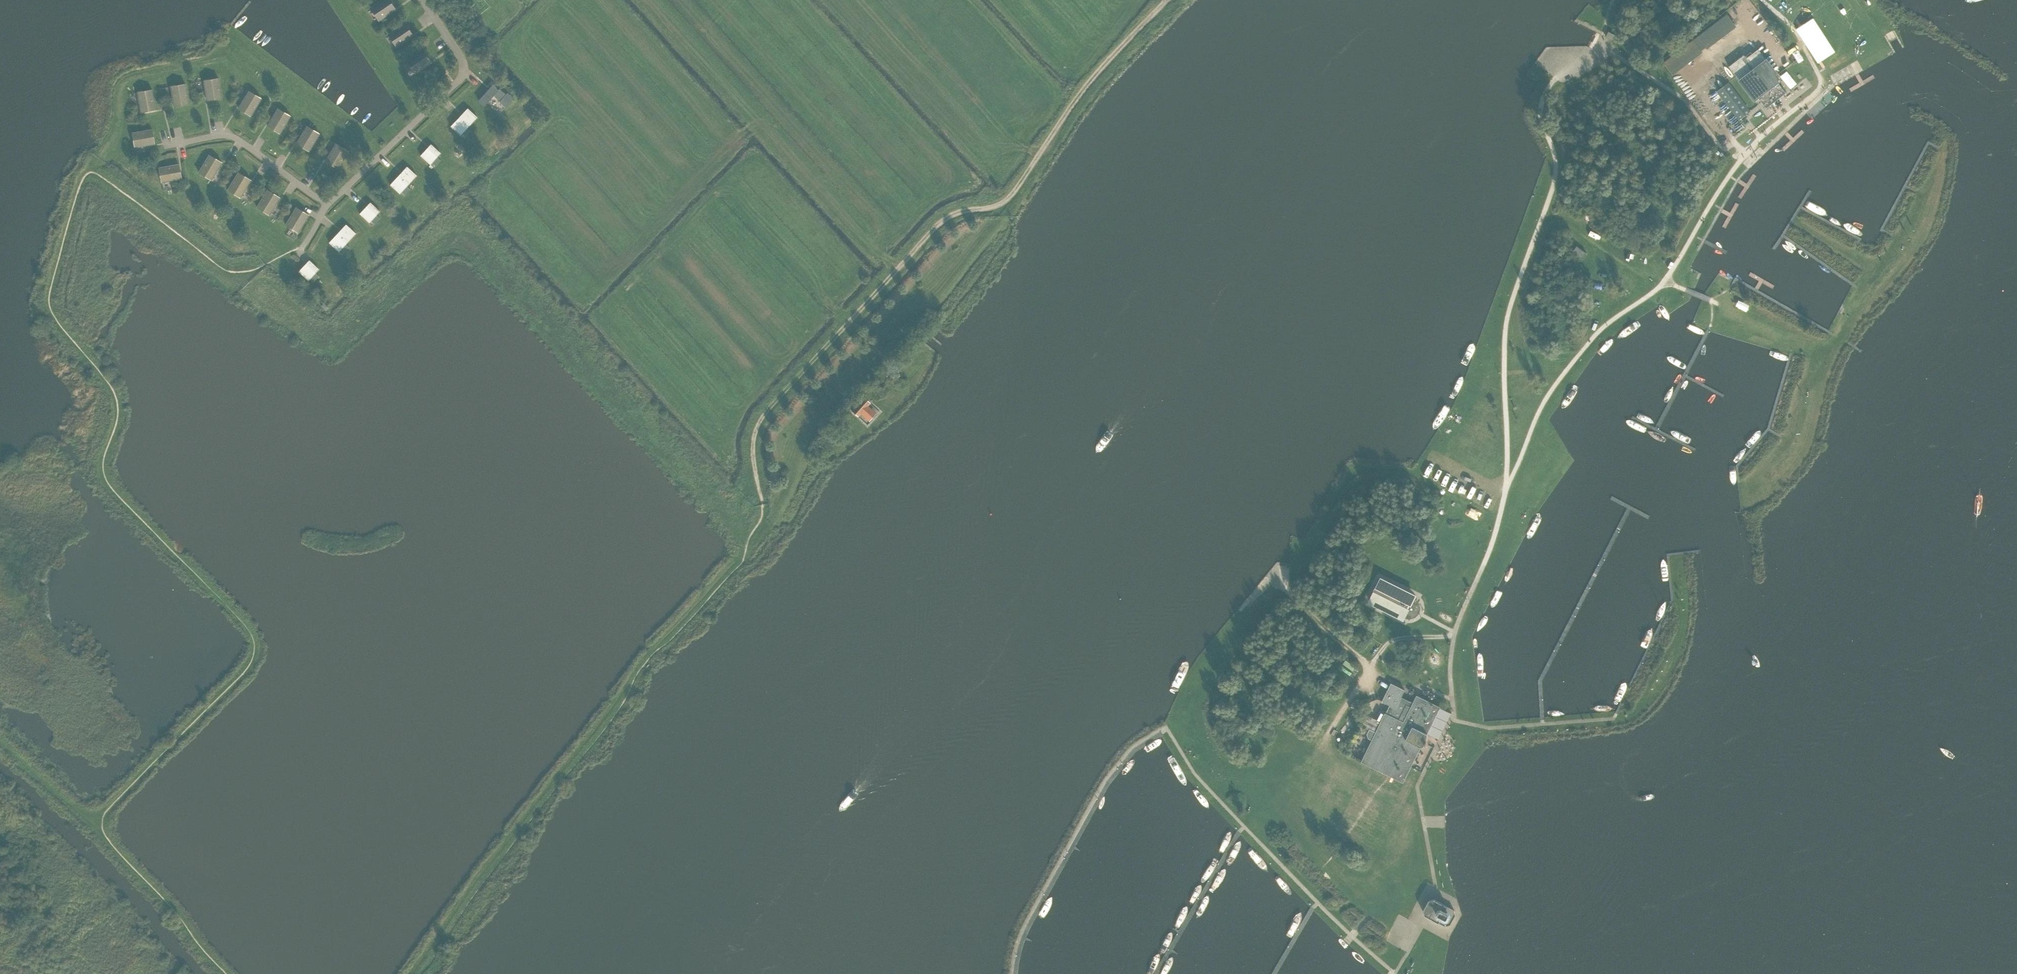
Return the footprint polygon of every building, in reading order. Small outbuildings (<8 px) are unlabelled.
[(389,0),(384,0),(370,9),(378,21),(395,9),(389,0)] [(1672,73),(1739,28),(1729,14),(1662,59),(1672,73)] [(413,35),(405,24),(387,36),(395,47),(413,35)] [(1766,59),(1757,48),(1752,53),(1750,51),(1745,55),(1744,54),(1729,66),(1737,76),(1740,79),(1738,80),(1754,101),(1759,97),(1766,107),(1785,92),(1778,82),(1783,79),(1767,58),(1766,59)] [(431,63),(423,51),(406,63),(413,74),(431,63)] [(216,82),(207,83),(210,103),(219,101),(216,82)] [(1751,111),(1729,83),(1717,92),(1738,120),(1751,111)] [(480,101),(486,106),(498,91),(491,85),(480,101)] [(183,88),(174,89),(178,109),(187,107),(183,88)] [(251,116),(261,99),(253,94),(253,93),(250,91),(248,91),(246,95),(246,96),(238,108),(251,116)] [(150,94),(141,95),(145,115),(154,113),(150,94)] [(280,134),(290,116),(282,111),(282,110),(279,108),(277,109),(275,112),(275,113),(267,126),(280,134)] [(460,135),(470,124),(477,117),(467,108),(461,115),(451,126),(460,135)] [(309,151),(319,134),(311,129),(311,128),(308,126),(306,126),(304,130),(304,131),(296,143),(309,151)] [(155,130),(135,134),(137,143),(157,139),(155,130)] [(338,169),(348,151),(340,147),(340,145),(337,143),(335,144),(333,147),(333,148),(325,161),(338,169)] [(430,164),(440,153),(431,144),(420,156),(430,164)] [(221,159),(213,154),(203,171),(211,176),(221,159)] [(183,166),(163,170),(165,179),(184,175),(183,166)] [(400,194),(410,182),(416,175),(406,166),(400,174),(390,185),(400,194)] [(250,176),(242,172),(232,189),(239,193),(250,176)] [(279,194),(271,190),(261,207),(269,212),(279,194)] [(369,222),(379,211),(370,202),(360,214),(369,222)] [(309,215),(301,210),(290,227),(298,232),(309,215)] [(339,251),(349,240),(355,233),(346,225),(340,231),(329,243),(339,251)] [(1582,259),(1586,253),(1577,246),(1572,252),(1582,259)] [(308,280),(319,269),(309,260),(299,271),(308,280)] [(867,406),(870,403),(864,398),(859,403),(857,402),(853,406),(854,408),(852,411),(858,416),(860,413),(866,419),(873,411),(867,406)] [(834,423),(839,429),(849,420),(843,414),(834,423)] [(1417,595),(1380,577),(1376,586),(1374,585),(1370,592),(1372,593),(1368,602),(1404,620),(1405,618),(1408,619),(1412,618),(1415,617),(1418,614),(1420,611),(1420,607),(1420,603),(1418,600),(1415,598),(1417,595)] [(1414,703),(1401,697),(1404,690),(1391,684),(1382,702),(1389,705),(1386,713),(1385,712),(1384,713),(1381,711),(1376,722),(1379,724),(1376,731),(1369,728),(1367,734),(1368,738),(1371,740),(1361,761),(1380,771),(1403,782),(1439,708),(1417,697),(1414,703)] [(1456,915),(1454,910),(1434,899),(1429,901),(1423,910),(1425,915),(1445,926),(1450,925),(1456,915)]
